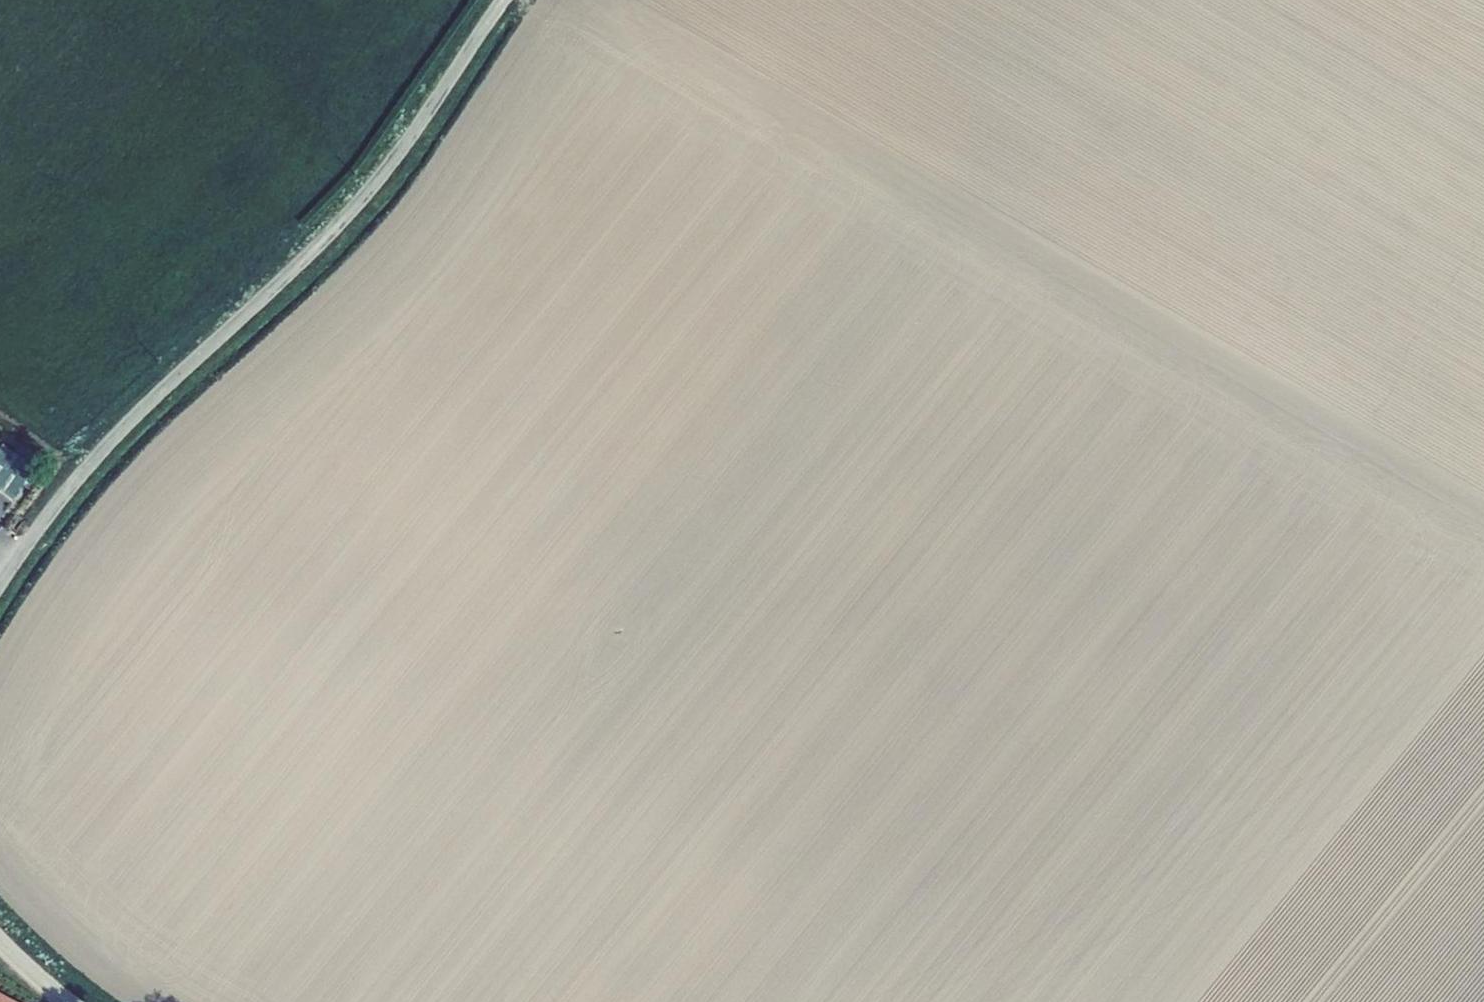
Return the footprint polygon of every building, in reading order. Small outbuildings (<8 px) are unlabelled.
[(0,451),(0,487),(16,498),(37,467),(4,445),(0,451)]
